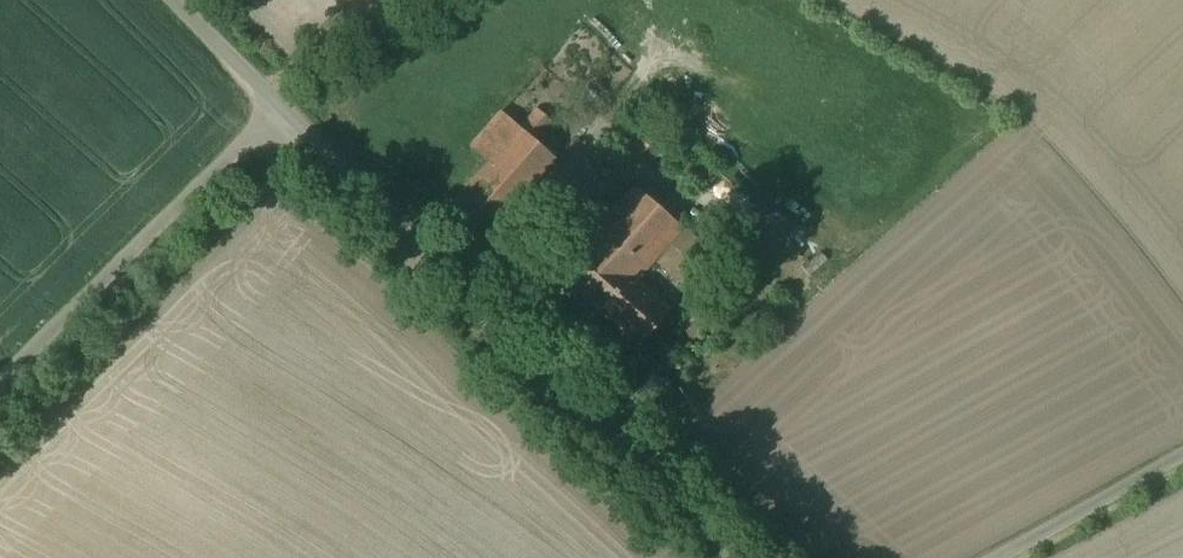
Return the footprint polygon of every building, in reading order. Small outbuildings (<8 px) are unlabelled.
[(538,110),(521,129),(536,142),(552,122),(538,110)] [(521,129),(454,204),(490,235),(556,159),(536,142),(521,129)] [(635,186),(557,274),(581,295),(613,259),(637,280),(682,229),(635,186)] [(637,280),(613,259),(581,295),(639,347),(671,311),(637,280)]
